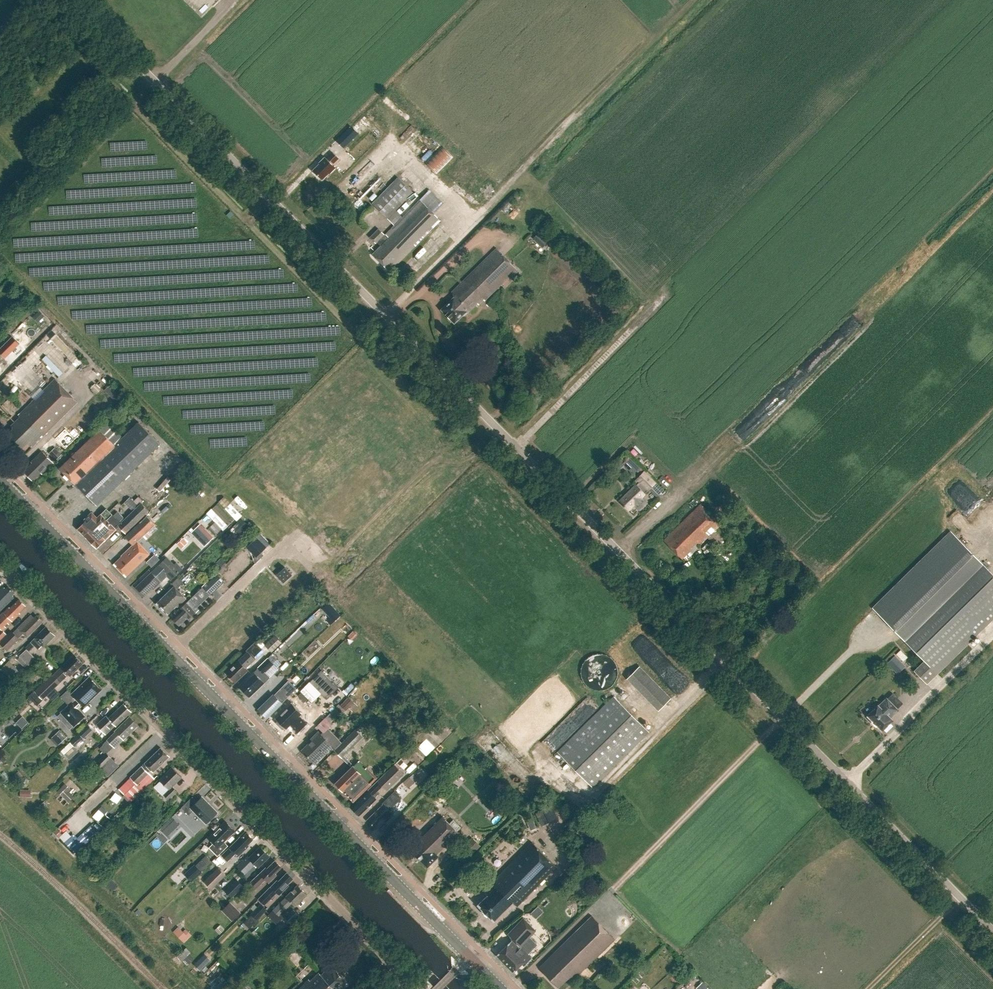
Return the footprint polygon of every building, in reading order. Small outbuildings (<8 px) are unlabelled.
[(352,127),(360,135),(372,123),(364,115),(352,127)] [(338,141),(345,149),(360,135),(352,127),(338,141)] [(454,157),(443,146),(426,163),(437,174),(454,157)] [(332,166),(338,160),(332,154),(326,160),(325,159),(319,164),(320,165),(314,172),(322,180),(328,174),(329,175),(335,169),(332,166)] [(390,271),(440,221),(432,214),(442,204),(428,191),(419,200),(419,201),(400,219),(393,212),(412,193),(398,178),(372,204),(394,226),(385,234),(389,238),(387,240),(378,230),(370,238),(376,243),(377,242),(381,246),(373,254),(390,271)] [(540,230),(536,238),(548,245),(553,237),(540,230)] [(453,321),(455,323),(466,312),(468,314),(477,304),(479,306),(483,301),(484,302),(517,270),(496,249),(451,292),(453,294),(453,299),(442,310),(450,317),(450,319),(451,321),(453,321)] [(12,318),(9,314),(0,322),(0,327),(1,328),(12,318)] [(35,319),(47,332),(51,328),(39,315),(35,319)] [(51,345),(59,337),(56,333),(48,342),(51,345)] [(11,426),(13,429),(6,437),(20,451),(27,444),(32,448),(78,403),(55,379),(18,416),(19,417),(11,426)] [(116,402),(121,396),(110,385),(104,391),(116,402)] [(95,504),(159,443),(138,422),(122,438),(108,423),(60,469),(61,470),(61,472),(63,474),(65,474),(75,485),(76,484),(95,504)] [(56,460),(61,455),(55,448),(49,454),(56,460)] [(31,462),(32,464),(24,472),(33,481),(41,473),(42,474),(53,463),(42,452),(31,462)] [(622,464),(637,479),(645,472),(629,457),(626,459),(624,457),(617,464),(620,467),(622,464)] [(179,478),(189,468),(185,463),(175,473),(179,478)] [(614,482),(619,477),(612,470),(607,475),(614,482)] [(645,493),(656,483),(645,472),(637,479),(640,482),(637,485),(619,501),(628,511),(635,505),(640,510),(647,504),(642,498),(646,494),(645,493)] [(160,492),(171,480),(167,477),(157,489),(160,492)] [(231,504),(224,497),(219,502),(225,509),(237,521),(242,516),(231,504)] [(90,534),(86,538),(96,548),(96,549),(119,527),(125,534),(149,511),(141,503),(125,519),(118,512),(113,516),(111,515),(92,536),(90,534)] [(721,525),(701,504),(664,540),(683,559),(691,551),(693,553),(721,525)] [(92,536),(111,515),(106,509),(97,518),(92,512),(83,520),(85,522),(78,530),(86,538),(90,534),(92,536)] [(228,526),(212,509),(207,514),(215,522),(210,527),(217,534),(222,529),(223,531),(228,526)] [(122,557),(114,565),(120,571),(143,548),(137,541),(144,534),(148,539),(159,529),(146,515),(124,536),(133,545),(121,556),(122,557)] [(240,535),(249,527),(241,519),(233,527),(240,535)] [(201,524),(192,533),(205,546),(214,537),(201,524)] [(271,543),(259,531),(245,546),(246,547),(246,548),(257,558),(271,543)] [(874,609),(925,661),(914,671),(926,683),(992,617),(992,575),(952,533),(874,609)] [(143,548),(120,571),(126,577),(150,554),(143,548)] [(151,573),(136,588),(145,597),(152,589),(153,590),(167,577),(171,581),(182,569),(176,563),(174,565),(167,558),(152,573),(151,573)] [(222,568),(226,563),(221,558),(217,563),(222,568)] [(283,583),(292,575),(285,567),(276,575),(283,583)] [(171,585),(173,588),(157,604),(168,615),(177,606),(178,607),(186,599),(176,589),(182,583),(177,578),(171,585)] [(180,609),(182,611),(173,619),(174,620),(174,621),(177,624),(178,624),(179,625),(187,617),(189,619),(195,613),(193,612),(216,590),(209,583),(180,609)] [(14,598),(12,595),(14,593),(8,586),(5,589),(3,587),(0,590),(0,611),(1,611),(14,598)] [(315,611),(324,605),(317,596),(309,602),(315,611)] [(10,608),(9,607),(0,616),(0,628),(1,629),(2,628),(4,630),(20,614),(19,613),(25,606),(19,600),(10,608)] [(334,622),(341,615),(329,602),(322,609),(334,622)] [(36,615),(34,618),(31,615),(18,628),(13,633),(12,632),(0,643),(8,650),(24,634),(27,637),(42,622),(36,615)] [(43,648),(55,636),(46,627),(30,643),(32,644),(19,657),(20,657),(17,660),(25,668),(27,665),(28,666),(36,659),(29,652),(35,647),(38,650),(42,646),(43,648)] [(275,635),(265,645),(272,652),(282,643),(275,635)] [(246,668),(254,660),(253,658),(262,649),(255,641),(246,650),(247,652),(233,666),(226,673),(235,682),(248,670),(246,668)] [(76,670),(82,664),(74,655),(53,676),(52,675),(35,691),(42,699),(68,674),(70,676),(76,672),(76,670)] [(901,661),(895,655),(887,663),(893,669),(901,661)] [(264,674),(273,665),(267,659),(258,668),(264,674)] [(6,675),(15,667),(9,661),(0,670),(6,675)] [(643,666),(631,678),(663,710),(675,698),(643,666)] [(249,697),(264,684),(253,673),(239,686),(245,693),(245,694),(247,696),(248,696),(249,697)] [(101,689),(90,678),(72,695),(77,700),(73,704),(72,703),(62,712),(74,726),(84,717),(77,710),(82,705),(83,706),(101,689)] [(287,681),(274,695),(273,694),(258,709),(267,718),(282,703),(296,689),(287,681)] [(345,711),(354,703),(347,696),(339,704),(345,711)] [(593,788),(649,732),(614,696),(558,752),(593,788)] [(879,706),(878,705),(867,716),(867,715),(867,716),(872,721),(872,722),(876,726),(882,731),(893,720),(890,718),(898,710),(887,698),(879,706)] [(292,703),(276,719),(278,721),(276,723),(282,729),(284,727),(286,729),(290,725),(294,728),(297,732),(298,733),(307,724),(300,716),(303,713),(292,703)] [(116,726),(131,712),(124,704),(109,718),(106,715),(101,720),(96,725),(92,729),(101,739),(106,735),(115,726),(116,726)] [(19,723),(27,726),(29,719),(21,716),(19,723)] [(326,716),(320,722),(327,729),(333,723),(326,716)] [(123,739),(138,725),(130,717),(116,731),(116,732),(99,748),(105,754),(107,752),(108,752),(114,746),(115,747),(123,739)] [(83,738),(92,729),(88,725),(79,733),(83,738)] [(355,729),(335,750),(342,758),(355,745),(363,737),(355,729)] [(58,745),(67,737),(60,730),(52,738),(58,745)] [(3,743),(10,737),(4,731),(0,734),(0,740),(3,743)] [(318,732),(310,739),(312,741),(301,751),(313,763),(323,753),(325,755),(333,747),(318,732)] [(73,747),(77,750),(84,743),(83,739),(79,734),(70,743),(74,746),(73,747)] [(69,759),(77,751),(77,750),(73,747),(74,746),(70,743),(61,751),(69,759)] [(169,757),(161,748),(130,778),(137,785),(149,773),(148,772),(151,769),(153,772),(169,757)] [(99,770),(112,758),(107,753),(94,765),(99,770)] [(336,783),(353,802),(378,777),(367,766),(361,760),(354,767),(353,766),(336,783)] [(395,764),(368,790),(351,807),(359,815),(376,799),(375,798),(380,793),(378,791),(382,786),(387,791),(404,774),(395,764)] [(172,787),(182,777),(172,768),(160,780),(169,789),(164,795),(168,800),(177,791),(172,787)] [(410,776),(403,782),(409,788),(415,782),(410,777),(410,776)] [(63,786),(58,792),(69,803),(74,797),(63,786)] [(384,804),(367,820),(376,828),(384,820),(386,822),(394,814),(389,809),(401,797),(395,790),(382,803),(384,804)] [(194,811),(206,824),(217,813),(202,797),(197,802),(193,798),(192,797),(181,808),(189,815),(194,811)] [(43,817),(48,812),(42,806),(37,810),(43,817)] [(539,821),(551,815),(548,808),(536,813),(539,821)] [(104,828),(111,819),(104,814),(97,822),(104,828)] [(530,831),(536,828),(531,816),(525,818),(530,831)] [(420,836),(409,848),(417,856),(449,824),(443,817),(422,838),(420,836)] [(179,825),(174,820),(170,825),(175,830),(179,825)] [(453,820),(449,824),(417,856),(427,867),(439,855),(438,854),(459,833),(457,832),(461,828),(453,820)] [(209,848),(217,856),(227,846),(223,842),(234,831),(226,822),(209,839),(214,844),(209,848)] [(94,824),(79,837),(75,832),(64,841),(74,853),(100,830),(94,824)] [(222,855),(228,861),(236,853),(239,856),(249,846),(248,845),(253,840),(247,833),(242,838),(240,837),(222,855)] [(485,893),(487,895),(478,905),(494,921),(508,907),(516,906),(518,907),(557,868),(533,842),(497,878),(492,884),(494,885),(485,893)] [(258,867),(269,856),(260,847),(249,858),(248,856),(237,867),(244,874),(255,864),(258,867)] [(202,871),(212,862),(206,856),(196,865),(202,871)] [(273,875),(281,867),(275,861),(267,869),(266,868),(251,883),(257,889),(266,879),(269,883),(275,877),(273,875)] [(196,865),(195,864),(184,874),(192,882),(202,872),(202,871),(196,865)] [(212,889),(226,875),(218,868),(204,881),(212,889)] [(285,886),(293,879),(287,873),(278,882),(277,881),(260,898),(265,904),(277,892),(279,895),(285,889),(285,886)] [(238,878),(225,891),(231,896),(243,884),(238,878)] [(295,906),(307,895),(298,885),(278,905),(273,909),(283,919),(288,914),(285,911),(292,903),(295,906)] [(241,913),(230,902),(222,910),(232,921),(241,913)] [(252,914),(257,919),(267,910),(261,904),(252,914)] [(615,940),(592,916),(540,967),(546,973),(546,974),(556,984),(559,987),(568,978),(570,981),(576,975),(578,976),(615,940)] [(519,948),(511,941),(497,955),(513,972),(522,963),(524,966),(532,958),(527,953),(531,949),(525,943),(536,931),(523,918),(507,935),(520,947),(519,948)] [(179,927),(174,932),(184,942),(192,935),(186,929),(183,931),(179,927)] [(637,944),(648,933),(645,929),(633,940),(637,944)] [(200,971),(210,961),(204,955),(194,966),(200,971)] [(331,966),(321,975),(319,972),(310,980),(309,979),(298,988),(342,988),(348,983),(331,966)]
